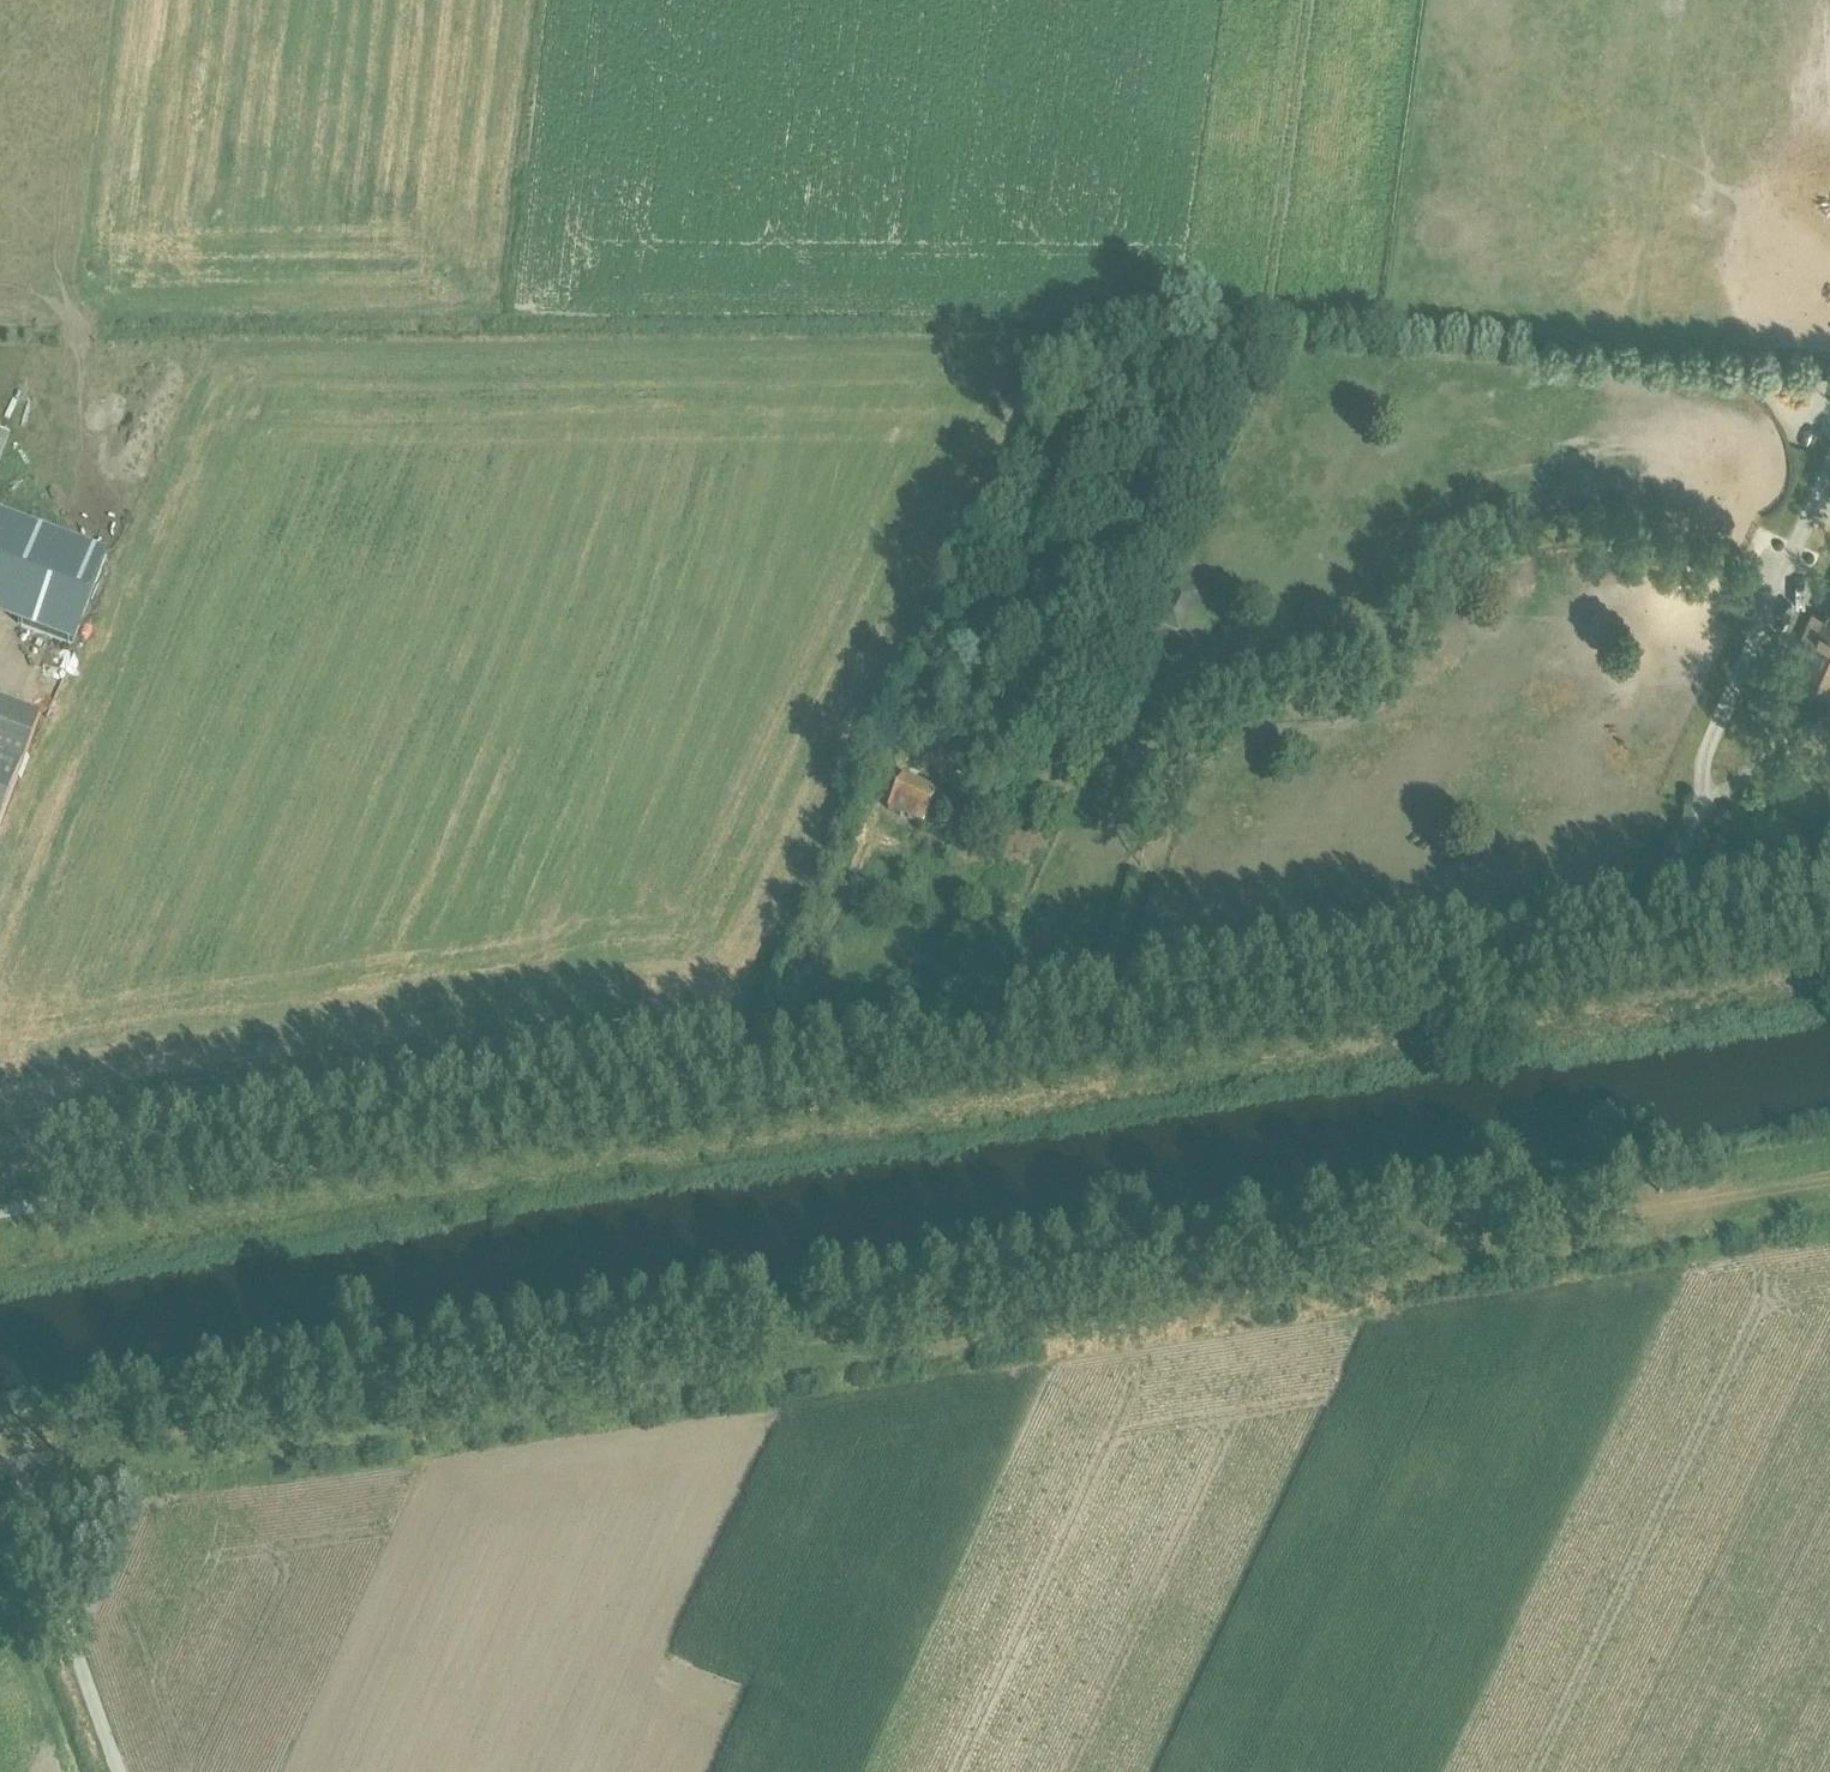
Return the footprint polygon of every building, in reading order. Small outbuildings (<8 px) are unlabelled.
[(41,532),(15,604),(83,629),(109,557),(41,532)] [(1176,583),(1158,622),(1181,632),(1199,594),(1176,583)] [(1798,643),(1809,648),(1799,672),(1802,673),(1797,684),(1826,696),(1829,685),(1829,603),(1824,616),(1812,611),(1798,643)] [(23,765),(41,716),(0,701),(0,756),(23,765)] [(0,756),(0,827),(23,765),(0,756)] [(905,776),(888,810),(922,826),(924,822),(938,828),(950,801),(937,795),(939,792),(905,776)]
